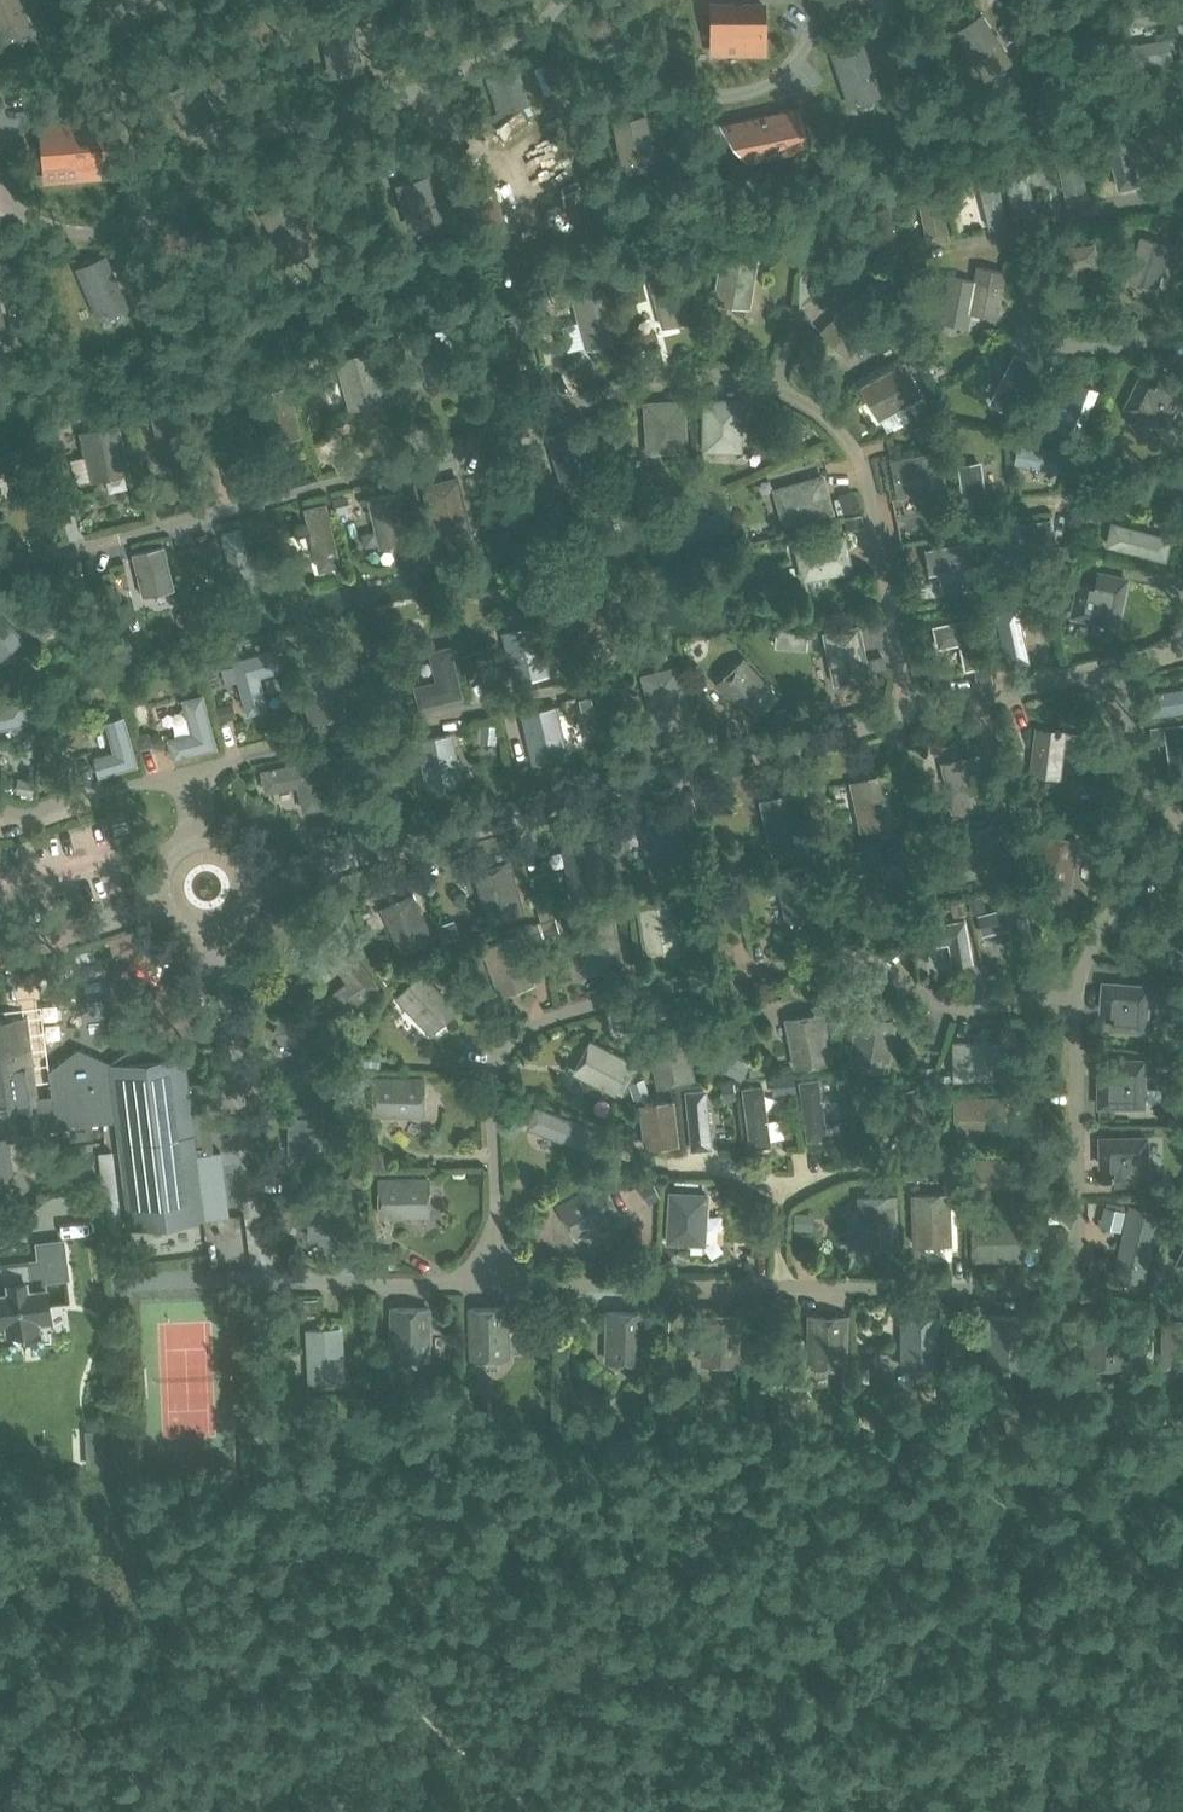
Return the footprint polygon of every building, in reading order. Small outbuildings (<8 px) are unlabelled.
[(5,41),(36,25),(22,0),(0,0),(0,33),(5,41)] [(1108,8),(1112,28),(1162,20),(1159,0),(1158,0),(1108,8)] [(712,4),(712,39),(738,39),(738,52),(762,52),(762,4),(712,4)] [(981,12),(953,30),(985,78),(1014,57),(981,12)] [(323,31),(330,77),(364,69),(355,23),(323,31)] [(1168,38),(1117,48),(1121,67),(1172,58),(1168,38)] [(849,105),(882,94),(864,41),(831,51),(849,105)] [(518,66),(488,75),(498,112),(530,102),(518,66)] [(167,91),(188,129),(217,111),(197,73),(167,91)] [(797,107),(737,119),(745,158),(806,146),(797,107)] [(621,163),(656,158),(648,113),(614,119),(621,163)] [(101,122),(39,126),(42,166),(82,163),(83,177),(105,175),(101,122)] [(1126,134),(1105,139),(1116,188),(1137,184),(1126,134)] [(1076,146),(1054,152),(1067,202),(1089,197),(1076,146)] [(1021,161),(1000,167),(1013,217),(1034,212),(1021,161)] [(995,169),(976,173),(988,227),(1008,223),(995,169)] [(408,227),(442,218),(428,174),(396,183),(408,227)] [(935,187),(915,191),(926,241),(946,237),(935,187)] [(289,261),(319,245),(290,195),(262,212),(289,261)] [(892,205),(841,215),(846,236),(875,230),(880,253),(901,249),(892,205)] [(1172,245),(1182,248),(1182,223),(1179,222),(1172,245)] [(1140,234),(1128,276),(1159,286),(1170,243),(1140,234)] [(1094,241),(1051,245),(1056,296),(1078,294),(1075,267),(1097,264),(1094,241)] [(98,318),(130,305),(107,252),(75,266),(98,318)] [(726,254),(719,303),(753,308),(760,259),(726,254)] [(686,267),(651,277),(664,325),(700,315),(686,267)] [(975,283),(970,312),(997,317),(1005,274),(977,269),(974,282),(975,283)] [(948,277),(940,321),(967,327),(970,312),(975,283),(974,282),(948,277)] [(610,288),(575,297),(588,347),(623,338),(610,288)] [(859,295),(822,329),(846,356),(883,321),(859,295)] [(9,333),(0,298),(0,335),(9,333)] [(527,309),(491,317),(504,367),(539,359),(527,309)] [(450,324),(415,333),(428,383),(463,374),(450,324)] [(375,348),(340,357),(353,407),(388,397),(375,348)] [(1014,354),(988,403),(1008,414),(1034,365),(1014,354)] [(905,362),(861,386),(879,417),(923,393),(905,362)] [(1182,396),(1182,380),(1161,369),(1153,384),(1138,376),(1123,406),(1167,428),(1182,396)] [(1046,403),(1039,421),(1080,437),(1098,389),(1080,382),(1069,411),(1046,403)] [(293,383),(257,391),(269,440),(304,432),(293,383)] [(190,397),(155,407),(167,452),(202,443),(190,397)] [(703,397),(703,449),(742,449),(742,398),(703,397)] [(684,398),(644,400),(647,451),(687,449),(684,398)] [(777,426),(792,438),(796,434),(802,438),(811,428),(790,410),(777,426)] [(121,420),(84,430),(97,479),(133,469),(121,420)] [(584,424),(547,436),(563,484),(600,471),(584,424)] [(1018,443),(1015,463),(1064,473),(1068,452),(1018,443)] [(941,449),(893,459),(901,496),(949,486),(941,449)] [(979,462),(956,465),(963,519),(986,516),(979,462)] [(823,472),(773,487),(785,526),(835,511),(823,472)] [(459,474),(423,483),(436,535),(472,526),(459,474)] [(404,488),(370,496),(382,546),(416,538),(404,488)] [(326,503),(305,509),(319,568),(340,563),(326,503)] [(24,535),(11,514),(0,521),(13,542),(24,535)] [(1051,520),(993,530),(996,550),(1055,540),(1051,520)] [(1111,523),(1106,545),(1164,560),(1170,538),(1111,523)] [(241,529),(222,533),(235,586),(254,581),(241,529)] [(846,532),(795,543),(802,579),(854,569),(846,532)] [(970,565),(966,540),(923,547),(928,573),(938,571),(942,591),(964,587),(960,567),(970,565)] [(174,588),(164,545),(132,552),(142,596),(174,588)] [(1077,584),(1070,614),(1114,624),(1124,579),(1098,573),(1094,588),(1077,584)] [(0,595),(0,596),(42,638),(59,622),(16,579),(0,595)] [(106,610),(118,607),(114,590),(112,584),(101,587),(106,610)] [(1015,606),(994,611),(1006,667),(1028,662),(1015,606)] [(23,638),(0,613),(0,659),(23,638)] [(933,625),(937,647),(959,643),(964,669),(987,665),(977,616),(933,625)] [(535,622),(502,630),(515,682),(549,674),(535,622)] [(860,624),(824,632),(835,682),(872,674),(860,624)] [(435,681),(413,686),(419,709),(462,698),(449,647),(428,652),(435,681)] [(274,649),(231,660),(245,715),(266,710),(258,678),(280,672),(274,649)] [(744,656),(715,681),(749,720),(778,695),(744,656)] [(336,664),(301,671),(311,722),(346,715),(336,664)] [(680,664),(645,674),(659,725),(693,715),(680,664)] [(1141,695),(1144,716),(1182,710),(1182,689),(1141,695)] [(190,735),(166,741),(171,761),(215,748),(201,697),(181,702),(190,735)] [(0,704),(0,729),(25,724),(20,701),(0,704)] [(557,710),(525,717),(536,764),(568,757),(557,710)] [(111,754),(89,760),(95,779),(136,767),(122,720),(103,725),(111,754)] [(1170,772),(1182,770),(1182,722),(1163,725),(1170,772)] [(497,743),(498,726),(478,725),(477,736),(482,737),(481,741),(497,743)] [(1067,730),(1036,725),(1029,771),(1061,776),(1067,730)] [(462,783),(453,732),(416,739),(426,790),(462,783)] [(376,801),(368,749),(333,755),(342,807),(376,801)] [(980,754),(945,761),(955,810),(990,803),(980,754)] [(314,761),(261,771),(265,794),(294,789),(298,813),(323,808),(314,761)] [(888,772),(854,779),(864,829),(898,822),(888,772)] [(797,790),(762,797),(773,849),(807,842),(797,790)] [(682,822),(646,829),(657,883),(693,876),(682,822)] [(995,824),(972,829),(977,851),(948,857),(953,878),(1004,867),(995,824)] [(1044,829),(1035,880),(1071,887),(1080,836),(1044,829)] [(602,837),(564,845),(575,898),(612,891),(602,837)] [(882,868),(878,844),(835,851),(844,899),(866,895),(861,871),(882,868)] [(512,859),(476,869),(491,922),(527,912),(512,859)] [(814,861),(779,869),(790,917),(825,909),(814,861)] [(416,891),(384,905),(405,952),(437,938),(416,891)] [(556,898),(536,904),(541,920),(561,914),(556,898)] [(674,900),(640,905),(648,952),(682,946),(674,900)] [(1025,903),(978,914),(982,933),(1008,927),(1014,950),(1035,945),(1025,903)] [(618,913),(583,920),(592,968),(627,962),(618,913)] [(953,965),(973,962),(965,917),(918,925),(922,946),(949,942),(953,965)] [(521,936),(487,949),(503,991),(538,978),(521,936)] [(348,978),(327,994),(342,1013),(379,983),(344,939),(327,952),(348,978)] [(419,973),(394,999),(429,1034),(454,1009),(419,973)] [(1145,1029),(1148,986),(1104,982),(1102,1008),(1116,1010),(1115,1027),(1145,1029)] [(824,1008),(788,1015),(798,1066),(834,1059),(824,1008)] [(860,1011),(852,1063),(890,1069),(898,1016),(860,1011)] [(7,1134),(116,1118),(129,1226),(204,1217),(196,1153),(214,1150),(204,1079),(186,1081),(183,1051),(182,1051),(144,1034),(109,1059),(78,1046),(49,1068),(50,1092),(36,1094),(28,1013),(0,1018),(0,1131),(6,1130),(7,1134)] [(283,1013),(273,1033),(303,1047),(293,1068),(313,1078),(333,1036),(283,1013)] [(683,1025),(648,1034),(661,1086),(696,1077),(683,1025)] [(589,1037),(573,1070),(623,1093),(638,1061),(589,1037)] [(1005,1039),(954,1040),(955,1078),(1006,1077),(1005,1039)] [(1145,1106),(1146,1057),(1115,1056),(1114,1072),(1098,1072),(1097,1105),(1145,1106)] [(377,1072),(376,1108),(427,1109),(428,1073),(377,1072)] [(818,1077),(796,1080),(804,1140),(826,1137),(826,1134),(824,1119),(818,1077)] [(546,1105),(588,1124),(599,1101),(556,1081),(546,1105)] [(762,1083),(740,1086),(749,1146),(770,1143),(762,1083)] [(929,1121),(918,1085),(868,1100),(879,1136),(929,1121)] [(706,1086),(685,1088),(690,1148),(711,1146),(706,1086)] [(1007,1093),(954,1094),(954,1132),(1008,1131),(1007,1093)] [(713,1096),(711,1137),(738,1139),(740,1097),(713,1096)] [(675,1098),(643,1102),(648,1147),(680,1143),(675,1098)] [(532,1106),(523,1127),(583,1151),(592,1130),(532,1106)] [(340,1115),(292,1116),(292,1151),(340,1150),(340,1115)] [(13,1177),(7,1134),(6,1130),(0,1131),(0,1179),(13,1177)] [(1146,1138),(1101,1137),(1101,1164),(1117,1164),(1116,1181),(1145,1181),(1146,1138)] [(1022,1154),(971,1155),(972,1194),(1022,1193),(1022,1154)] [(381,1175),(381,1210),(433,1210),(433,1175),(381,1175)] [(605,1175),(560,1200),(578,1233),(623,1208),(605,1175)] [(670,1190),(667,1242),(707,1244),(709,1192),(670,1190)] [(951,1190),(912,1191),(914,1244),(953,1243),(951,1190)] [(898,1192),(860,1194),(862,1246),(900,1245),(898,1192)] [(313,1198),(313,1233),(363,1233),(363,1198),(313,1198)] [(1159,1212),(1130,1206),(1115,1275),(1144,1282),(1159,1212)] [(973,1218),(973,1257),(1024,1257),(1024,1218),(973,1218)] [(756,1234),(755,1253),(769,1254),(771,1235),(761,1234),(756,1234)] [(0,1292),(0,1327),(8,1326),(8,1330),(38,1327),(38,1322),(51,1321),(46,1286),(45,1287),(44,1279),(67,1276),(63,1240),(38,1243),(40,1265),(31,1266),(30,1260),(0,1264),(0,1265),(2,1284),(7,1283),(8,1291),(0,1292)] [(1174,1264),(1182,1268),(1182,1244),(1174,1264)] [(234,1291),(185,1293),(187,1364),(237,1362),(234,1291)] [(611,1306),(610,1358),(647,1359),(648,1307),(611,1306)] [(391,1307),(391,1358),(428,1358),(428,1307),(391,1307)] [(504,1307),(466,1309),(468,1358),(507,1357),(504,1307)] [(707,1309),(707,1360),(742,1360),(742,1309),(707,1309)] [(814,1310),(814,1363),(850,1363),(850,1310),(814,1310)] [(994,1310),(994,1364),(1030,1364),(1030,1310),(994,1310)] [(905,1311),(905,1366),(941,1366),(941,1311),(905,1311)] [(1126,1314),(1088,1314),(1089,1365),(1126,1365),(1126,1314)] [(1164,1366),(1182,1366),(1182,1316),(1164,1316),(1164,1366)] [(345,1382),(342,1326),(306,1328),(308,1384),(345,1382)]
